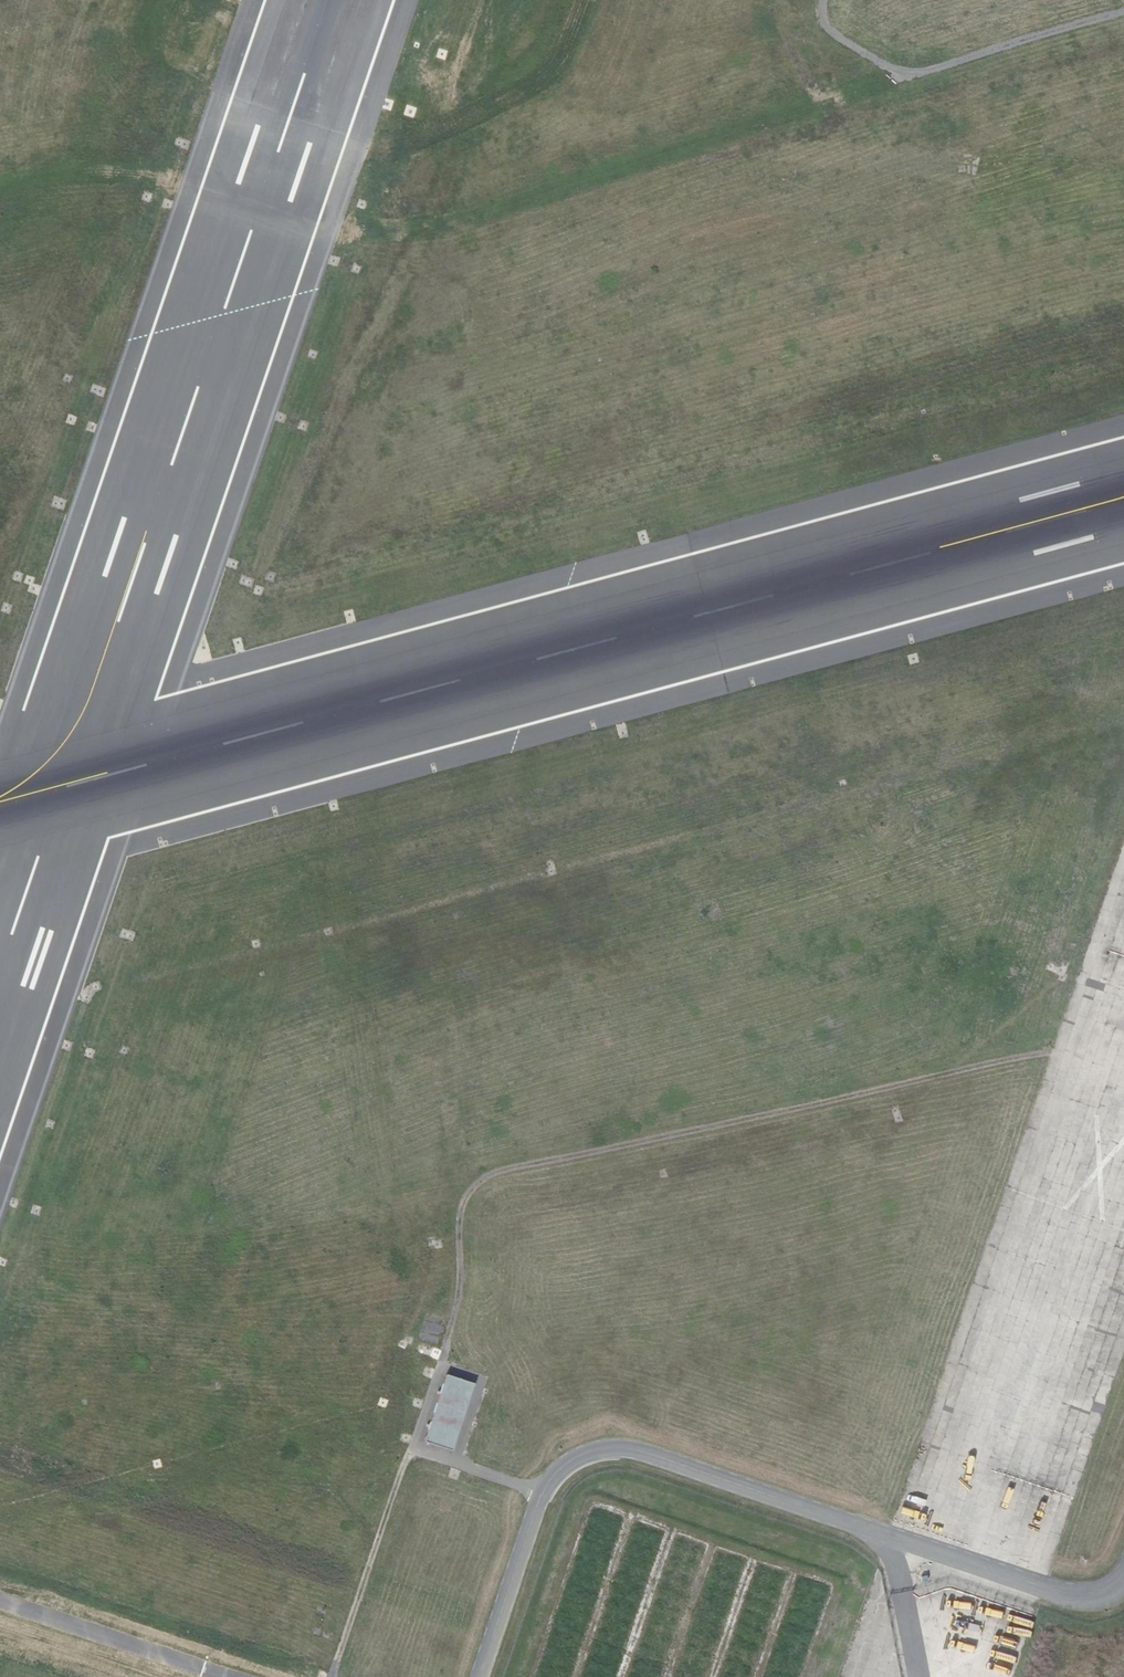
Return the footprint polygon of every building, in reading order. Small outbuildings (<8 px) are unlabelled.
[(474,1382),(443,1373),(423,1442),(450,1450),(474,1382)]
